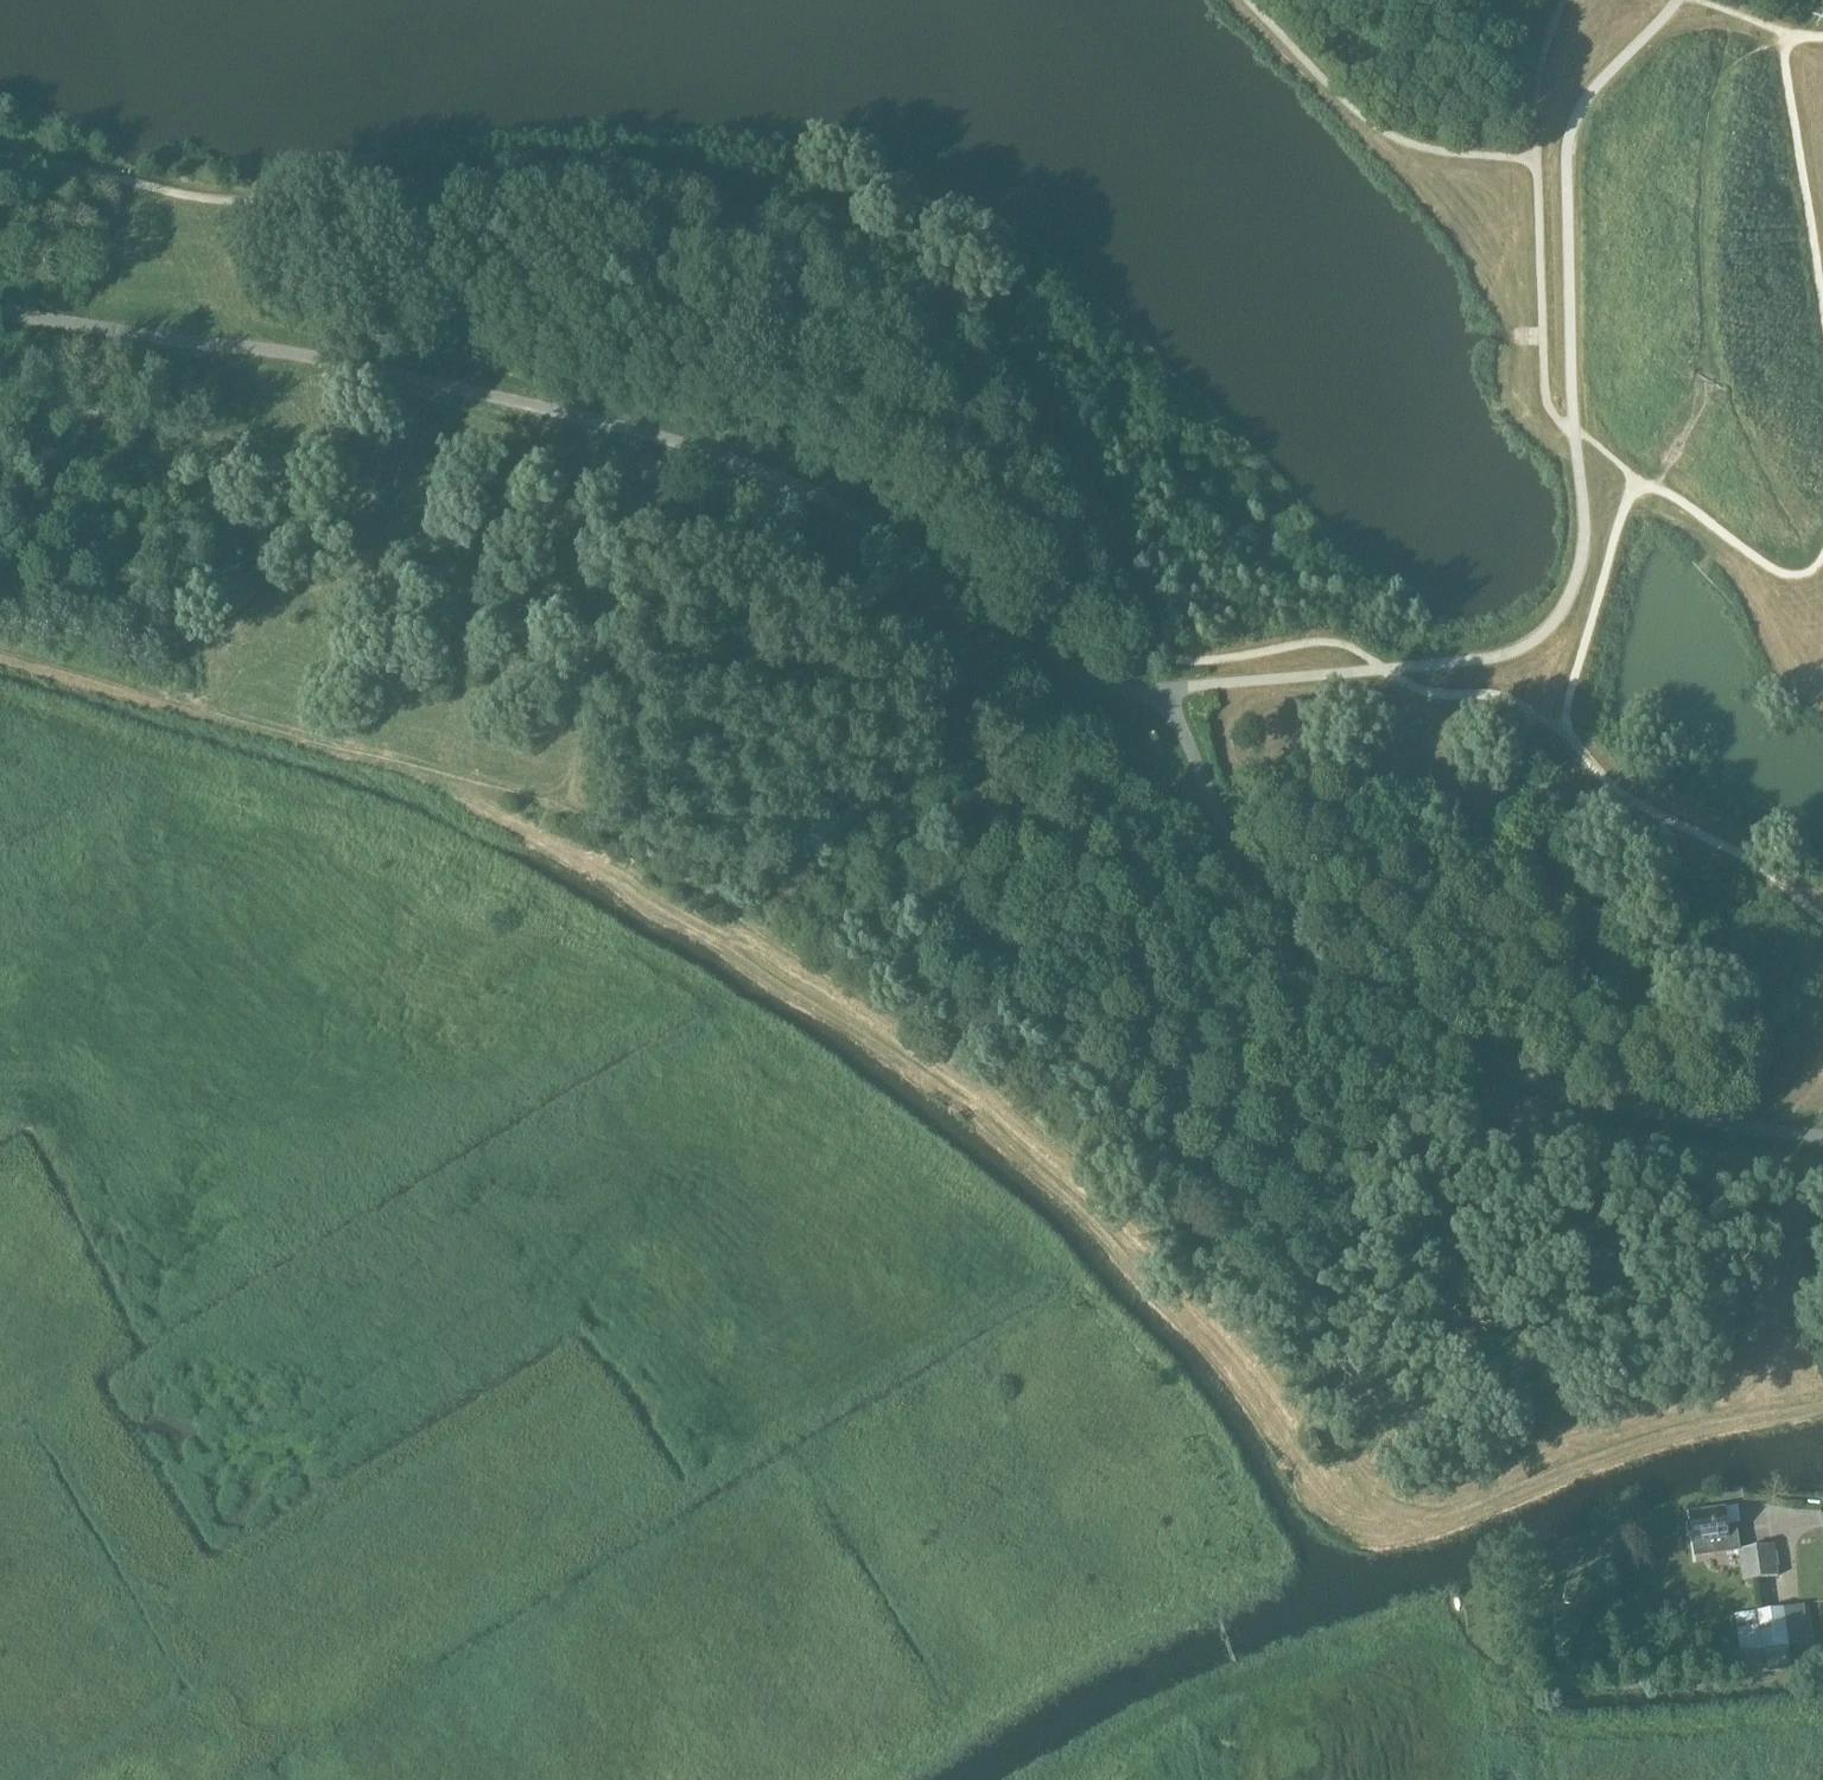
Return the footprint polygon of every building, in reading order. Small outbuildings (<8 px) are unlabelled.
[(1692,1516),(1695,1542),(1697,1557),(1714,1555),(1739,1552),(1741,1551),(1737,1525),(1727,1527),(1725,1510),(1692,1516)] [(1775,1546),(1741,1551),(1739,1552),(1743,1582),(1780,1577),(1775,1546)] [(1803,1606),(1800,1606),(1735,1616),(1744,1677),(1791,1670),(1789,1652),(1809,1649),(1803,1606)]
